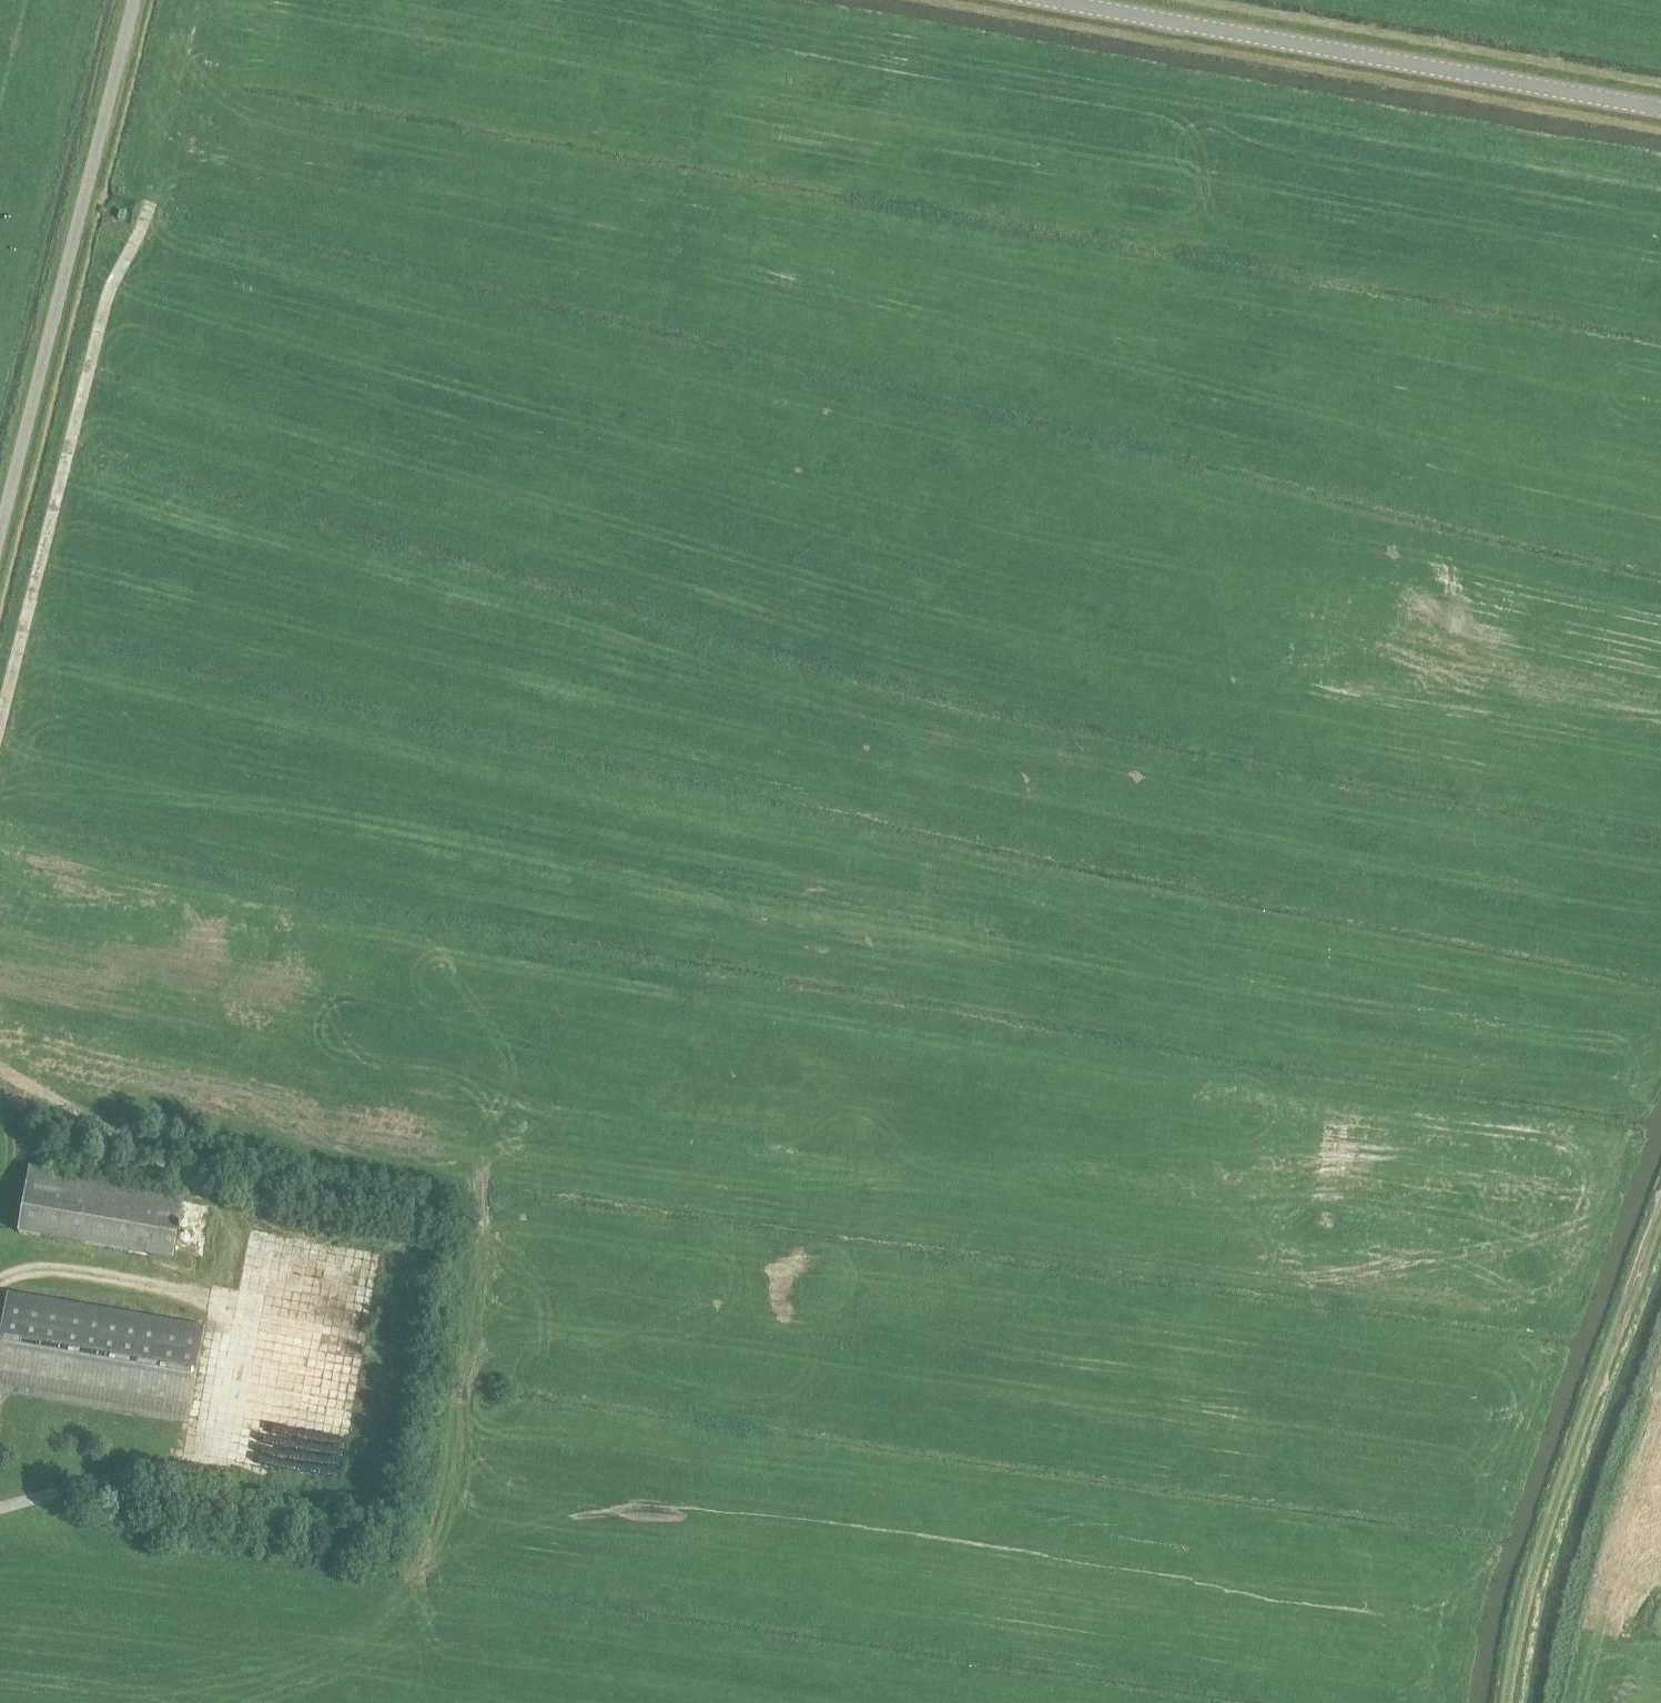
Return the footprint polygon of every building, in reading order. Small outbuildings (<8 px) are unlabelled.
[(127,213),(120,211),(118,220),(124,221),(127,213)] [(19,1233),(172,1259),(184,1193),(31,1167),(19,1233)] [(9,1295),(0,1347),(0,1389),(2,1389),(188,1422),(204,1329),(9,1295)]
